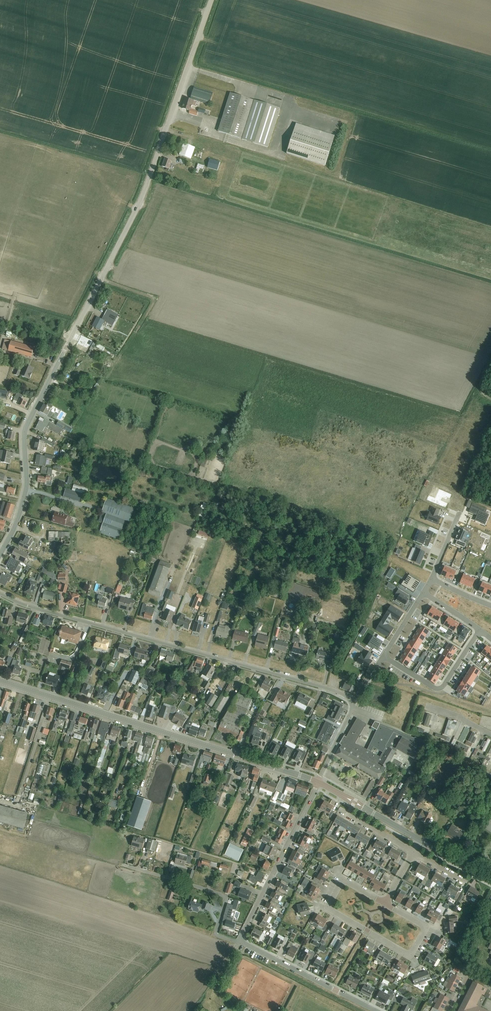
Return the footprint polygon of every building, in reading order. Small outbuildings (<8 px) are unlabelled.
[(191,97),(190,98),(210,105),(210,103),(213,94),(194,88),(191,97)] [(253,100),(230,93),(227,102),(218,131),(241,138),(253,100)] [(196,102),(186,99),(183,109),(190,111),(189,114),(197,116),(198,112),(193,110),(191,109),(192,105),(195,106),(196,102)] [(241,138),(241,139),(267,147),(279,108),(253,100),(241,138)] [(294,130),(287,154),(325,166),(333,142),(294,130)] [(189,149),(183,148),(179,163),(185,164),(189,149)] [(171,165),(172,161),(165,159),(162,166),(167,168),(166,170),(169,171),(170,168),(171,168),(172,166),(171,165)] [(210,159),(207,167),(217,170),(220,162),(210,159)] [(97,317),(92,326),(99,330),(104,321),(112,326),(117,316),(106,310),(105,313),(101,320),(97,317)] [(2,349),(8,351),(31,357),(34,347),(5,340),(2,349)] [(21,375),(21,376),(22,377),(23,377),(24,377),(29,379),(29,378),(30,378),(32,373),(31,373),(33,368),(25,364),(22,372),(21,371),(17,369),(14,375),(18,376),(19,374),(21,375)] [(7,399),(8,392),(0,390),(0,397),(7,399)] [(17,393),(15,397),(14,400),(18,403),(18,405),(25,408),(27,402),(21,399),(23,396),(17,393)] [(40,412),(50,417),(52,413),(49,411),(52,406),(48,404),(47,406),(44,404),(40,412)] [(36,428),(43,432),(46,434),(49,429),(47,428),(49,422),(45,420),(44,423),(40,421),(36,428)] [(59,421),(57,425),(70,432),(72,428),(66,425),(59,421)] [(53,424),(51,428),(59,433),(60,431),(62,432),(64,429),(53,424)] [(6,436),(9,436),(8,439),(14,440),(15,433),(12,432),(13,431),(7,429),(7,431),(6,430),(5,433),(6,433),(6,436)] [(46,443),(47,440),(42,438),(41,442),(36,440),(34,450),(42,452),(44,442),(46,443)] [(9,464),(11,457),(12,457),(13,453),(3,451),(0,450),(0,462),(9,464)] [(37,455),(35,465),(43,467),(46,467),(47,459),(48,459),(52,459),(53,456),(45,455),(45,457),(37,455)] [(204,456),(200,466),(204,468),(208,458),(204,456)] [(38,482),(45,483),(45,485),(51,486),(53,477),(47,476),(46,478),(39,476),(38,482)] [(0,491),(14,495),(16,489),(5,486),(5,485),(0,484),(0,491)] [(73,490),(86,494),(88,487),(75,484),(73,490)] [(428,495),(427,500),(445,508),(445,509),(448,503),(448,502),(447,503),(441,501),(442,498),(447,500),(447,499),(447,498),(449,498),(449,499),(449,500),(452,494),(451,494),(439,489),(435,498),(428,495)] [(70,498),(81,502),(83,494),(72,491),(70,498)] [(130,522),(135,509),(106,499),(102,512),(103,513),(99,522),(103,523),(100,533),(119,539),(125,521),(130,522)] [(4,502),(2,509),(13,513),(15,506),(4,502)] [(472,503),(468,512),(477,516),(475,521),(481,523),(482,518),(487,520),(489,515),(485,514),(487,510),(472,504),(472,503)] [(198,516),(203,517),(206,508),(201,506),(198,516)] [(13,513),(2,509),(0,516),(11,519),(13,513)] [(430,513),(427,520),(438,525),(441,517),(437,516),(439,511),(433,509),(431,513),(430,513)] [(68,516),(55,513),(52,522),(65,526),(65,525),(73,528),(75,523),(70,522),(72,518),(68,517),(68,516)] [(457,536),(455,540),(457,541),(456,544),(464,548),(466,544),(463,543),(467,532),(460,529),(458,533),(457,536)] [(419,536),(416,542),(423,545),(425,541),(430,543),(434,533),(430,531),(429,535),(423,533),(420,532),(419,536)] [(49,532),(49,537),(48,537),(48,541),(61,542),(61,544),(70,545),(71,533),(49,532)] [(31,545),(33,541),(31,540),(31,539),(27,537),(24,543),(21,541),(19,546),(28,550),(30,546),(30,545),(31,545)] [(417,549),(412,561),(420,565),(425,553),(420,551),(422,547),(416,545),(414,548),(417,549)] [(26,561),(29,554),(16,548),(13,554),(19,557),(17,560),(25,564),(27,561),(26,561)] [(77,551),(71,551),(71,554),(69,554),(69,561),(77,561),(77,551)] [(14,573),(15,571),(18,573),(21,567),(18,565),(19,562),(11,558),(7,566),(10,568),(9,570),(14,573)] [(161,561),(150,589),(160,593),(161,592),(170,565),(161,561)] [(443,564),(440,569),(443,570),(441,576),(447,578),(451,567),(443,564)] [(451,567),(447,578),(452,580),(455,575),(457,576),(460,571),(451,567)] [(12,576),(7,574),(6,576),(2,574),(0,578),(0,583),(5,586),(7,581),(9,582),(12,576)] [(404,580),(401,585),(409,590),(413,593),(416,589),(420,582),(415,578),(415,579),(409,575),(406,580),(407,580),(406,582),(404,580)] [(463,575),(460,583),(466,586),(469,577),(463,575)] [(469,577),(466,586),(471,588),(475,580),(469,577)] [(480,580),(478,585),(481,586),(479,591),(484,594),(489,583),(480,580)] [(25,592),(32,595),(36,583),(29,581),(25,592)] [(322,593),(290,582),(286,596),(289,598),(292,597),(295,598),(297,600),(311,605),(314,597),(320,600),(322,593)] [(43,598),(52,601),(54,594),(45,591),(45,589),(42,588),(41,593),(44,594),(43,598)] [(399,589),(395,595),(399,597),(396,601),(400,604),(401,603),(403,604),(405,605),(406,605),(408,602),(408,601),(409,599),(407,598),(409,596),(405,593),(399,589)] [(174,593),(169,590),(166,598),(171,600),(174,593)] [(66,604),(77,607),(80,596),(69,593),(66,604)] [(192,608),(198,610),(203,597),(197,595),(192,608)] [(133,608),(135,601),(131,600),(131,601),(121,598),(118,608),(128,611),(130,607),(133,608)] [(162,620),(170,623),(174,613),(166,609),(166,610),(165,609),(167,603),(164,602),(161,611),(164,612),(165,612),(162,620)] [(142,609),(140,616),(144,617),(144,618),(152,620),(155,609),(146,607),(147,605),(143,604),(141,609),(142,609)] [(385,614),(383,617),(389,621),(391,618),(397,622),(403,613),(392,606),(386,615),(385,614)] [(5,609),(5,610),(4,610),(2,617),(6,618),(5,624),(11,626),(13,618),(10,617),(11,611),(8,611),(8,610),(8,608),(6,608),(5,609)] [(427,611),(423,616),(432,621),(438,611),(432,608),(429,612),(427,611)] [(352,609),(349,620),(356,622),(359,611),(352,609)] [(438,611),(432,621),(440,626),(443,621),(444,619),(441,617),(443,614),(438,611)] [(16,621),(26,624),(29,616),(18,613),(16,621)] [(43,624),(52,626),(54,619),(45,616),(43,624)] [(192,622),(180,617),(176,625),(181,627),(184,628),(188,630),(192,622)] [(383,617),(375,629),(388,637),(393,628),(387,625),(389,621),(383,617)] [(443,621),(440,626),(448,631),(454,621),(448,618),(445,622),(443,621)] [(195,621),(195,622),(192,631),(200,633),(202,625),(203,622),(198,621),(195,621)] [(454,621),(448,631),(456,636),(459,631),(460,629),(457,627),(459,624),(454,621)] [(258,622),(253,635),(256,637),(260,627),(261,627),(263,624),(258,622)] [(22,633),(23,634),(19,642),(21,643),(25,635),(29,626),(26,625),(22,633)] [(216,636),(227,639),(230,627),(226,626),(225,629),(219,627),(216,636)] [(421,626),(417,632),(425,637),(429,631),(421,626)] [(60,634),(59,637),(60,637),(61,638),(62,639),(65,640),(67,640),(68,639),(69,640),(68,641),(78,644),(81,632),(62,627),(61,631),(60,631),(60,632),(59,632),(59,633),(60,633),(60,634)] [(459,631),(456,636),(464,641),(470,631),(465,628),(462,633),(459,631)] [(288,644),(279,642),(276,641),(280,630),(277,629),(273,643),(276,644),(274,649),(286,652),(288,644)] [(236,641),(247,643),(249,635),(235,631),(233,640),(236,641)] [(417,632),(413,638),(422,643),(425,637),(417,632)] [(259,635),(258,637),(255,647),(266,650),(269,637),(259,635)] [(373,636),(367,646),(374,650),(374,649),(379,651),(381,648),(380,648),(383,642),(373,636)] [(94,646),(102,648),(102,647),(107,648),(109,641),(97,638),(94,646)] [(292,653),(307,657),(309,648),(299,645),(300,640),(294,638),(292,643),(294,644),(292,653)] [(413,638),(409,644),(418,649),(422,643),(413,638)] [(16,642),(15,643),(14,643),(11,649),(15,651),(19,644),(16,642)] [(116,649),(113,658),(118,659),(120,653),(129,655),(131,647),(120,644),(119,650),(116,649)] [(409,644),(406,650),(414,655),(418,649),(409,644)] [(449,644),(445,650),(453,655),(457,649),(449,644)] [(481,653),(486,657),(490,650),(490,649),(487,646),(481,653)] [(166,661),(172,663),(175,655),(165,652),(166,650),(162,648),(160,656),(166,658),(166,659),(167,659),(166,661)] [(137,649),(134,657),(143,659),(142,662),(142,663),(145,664),(146,663),(146,662),(145,661),(146,661),(149,662),(150,656),(147,655),(148,652),(137,649)] [(361,654),(357,662),(368,669),(373,661),(369,659),(370,657),(370,658),(372,654),(366,650),(363,655),(361,654)] [(406,650),(402,655),(411,661),(414,655),(406,650)] [(445,650),(441,655),(450,661),(453,655),(445,650)] [(334,659),(335,653),(333,652),(332,655),(318,652),(316,660),(330,663),(331,658),(334,659)] [(402,655),(398,661),(407,667),(411,661),(402,655)] [(441,655),(438,661),(446,667),(450,661),(441,655)] [(195,662),(194,667),(197,668),(196,670),(201,672),(205,660),(198,658),(197,659),(195,658),(195,661),(196,662),(195,662)] [(11,667),(15,668),(13,674),(20,676),(22,669),(18,667),(19,661),(13,659),(11,667)] [(60,666),(70,669),(72,664),(62,660),(60,666)] [(101,660),(98,667),(104,669),(106,663),(101,660)] [(192,669),(195,662),(193,661),(191,664),(190,664),(187,669),(192,672),(193,669),(192,669)] [(438,661),(434,667),(442,672),(446,667),(438,661)] [(106,670),(112,672),(115,664),(110,662),(110,663),(109,663),(106,670)] [(208,665),(203,674),(201,677),(208,681),(209,678),(211,679),(216,670),(208,665)] [(434,667),(430,673),(439,678),(442,672),(434,667)] [(472,667),(469,672),(476,677),(480,672),(472,667)] [(147,669),(144,674),(150,678),(153,672),(147,669)] [(128,682),(135,685),(141,673),(134,670),(128,682)] [(469,672),(466,677),(473,682),(476,677),(469,672)] [(430,673),(427,679),(435,684),(439,678),(430,673)] [(46,684),(54,686),(56,687),(60,677),(57,676),(55,676),(55,677),(49,675),(46,684)] [(273,686),(268,683),(269,679),(265,677),(263,680),(264,681),(261,688),(260,690),(263,692),(264,690),(269,692),(273,686)] [(466,677),(463,682),(471,687),(472,687),(470,686),(473,682),(466,677)] [(229,698),(233,690),(231,689),(234,683),(231,681),(223,694),(222,694),(213,709),(220,713),(229,698)] [(343,689),(352,693),(355,687),(346,682),(343,689)] [(463,682),(460,686),(468,692),(471,687),(463,682)] [(85,684),(84,687),(81,693),(87,696),(89,693),(91,694),(94,688),(85,684)] [(460,686),(456,691),(464,696),(467,692),(468,692),(460,686)] [(104,689),(104,690),(100,689),(98,694),(97,697),(102,699),(101,701),(106,703),(110,693),(107,692),(108,691),(108,689),(107,688),(106,688),(105,688),(104,689)] [(215,689),(212,694),(206,704),(212,708),(221,693),(215,689)] [(276,690),(270,701),(276,705),(279,700),(286,705),(288,701),(289,701),(289,700),(291,696),(280,690),(279,692),(276,690)] [(5,692),(0,707),(0,710),(2,710),(3,706),(5,707),(9,693),(5,692)] [(126,702),(130,694),(126,692),(123,700),(119,699),(116,707),(122,709),(125,702),(126,702)] [(222,722),(218,731),(233,737),(232,738),(240,742),(244,733),(240,731),(242,728),(241,727),(248,710),(252,701),(241,696),(243,693),(239,692),(238,694),(232,703),(233,704),(222,722)] [(132,693),(125,710),(130,712),(130,711),(134,712),(136,708),(132,707),(133,705),(132,704),(136,695),(132,693)] [(304,696),(300,694),(296,701),(307,707),(311,699),(307,697),(304,695),(304,696)] [(158,709),(155,708),(155,705),(153,704),(154,702),(151,701),(152,696),(150,696),(149,698),(147,702),(145,709),(148,710),(145,717),(154,720),(158,709)] [(331,710),(342,716),(345,710),(342,708),(343,706),(335,702),(331,710)] [(25,711),(23,718),(20,727),(19,727),(17,732),(22,733),(26,721),(27,719),(29,712),(28,712),(30,705),(26,703),(24,711),(25,711)] [(170,713),(174,714),(175,712),(177,707),(164,703),(160,717),(167,720),(170,713)] [(58,719),(67,722),(70,712),(61,710),(58,719)] [(327,719),(335,723),(336,721),(339,722),(342,716),(331,710),(327,719)] [(175,712),(174,714),(172,716),(174,717),(172,721),(175,723),(174,724),(177,726),(178,725),(182,727),(187,719),(175,712)] [(3,723),(8,724),(12,714),(6,713),(3,723)] [(72,735),(72,733),(78,715),(73,713),(71,721),(72,721),(69,730),(69,729),(67,734),(72,735)] [(424,727),(429,728),(432,716),(428,715),(424,727)] [(78,726),(75,725),(72,733),(83,736),(85,728),(82,727),(83,724),(86,725),(88,719),(80,717),(78,726)] [(346,737),(344,736),(339,744),(341,745),(336,755),(379,780),(383,773),(383,774),(386,768),(388,765),(397,750),(414,760),(423,745),(425,741),(415,737),(414,738),(380,725),(380,724),(375,722),(372,727),(371,727),(372,727),(377,730),(368,748),(372,750),(373,747),(383,753),(380,757),(371,752),(355,744),(366,724),(367,725),(362,721),(356,718),(355,722),(346,737)] [(89,732),(93,733),(91,738),(93,739),(97,726),(98,726),(99,721),(92,719),(89,727),(90,728),(89,732)] [(51,730),(56,732),(59,722),(54,721),(51,730)] [(326,721),(317,739),(327,744),(329,740),(330,741),(331,737),(333,734),(335,729),(332,728),(334,725),(326,721)] [(449,721),(445,735),(449,736),(451,729),(455,730),(456,726),(453,725),(453,722),(449,721)] [(96,742),(97,739),(101,740),(100,741),(104,742),(106,737),(105,737),(107,732),(108,733),(109,729),(110,725),(104,722),(103,725),(101,724),(98,734),(98,735),(98,736),(95,735),(93,741),(96,742)] [(185,729),(190,730),(189,734),(197,736),(200,726),(197,725),(188,722),(187,726),(186,725),(185,729)] [(198,735),(205,737),(208,727),(203,725),(200,729),(198,735)] [(115,736),(118,737),(121,729),(117,728),(118,727),(113,726),(110,735),(115,737),(115,736)] [(253,731),(252,736),(254,737),(252,744),(258,746),(260,740),(261,741),(262,737),(261,737),(262,732),(258,731),(259,728),(255,726),(253,731)] [(458,741),(463,743),(470,729),(465,727),(458,741)] [(32,728),(28,740),(33,742),(36,730),(32,728)] [(122,742),(121,744),(121,745),(127,747),(132,731),(126,730),(124,737),(124,738),(125,738),(124,742),(122,742)] [(473,732),(468,741),(474,743),(477,738),(474,736),(476,733),(473,732)] [(141,741),(143,735),(136,733),(135,737),(133,741),(138,742),(136,749),(133,748),(131,753),(130,756),(136,758),(137,755),(137,753),(140,745),(141,741)] [(145,744),(144,747),(148,748),(151,749),(155,738),(148,736),(145,744)] [(484,747),(482,750),(485,751),(490,740),(488,739),(487,742),(484,740),(481,746),(484,747)] [(97,765),(101,766),(108,747),(107,747),(109,741),(106,740),(97,765)] [(271,750),(269,752),(276,756),(281,745),(272,740),(268,748),(271,750)] [(467,752),(469,748),(464,746),(459,743),(458,745),(459,746),(458,748),(467,752)] [(133,764),(132,768),(136,769),(137,764),(140,765),(141,763),(146,765),(151,749),(145,748),(144,747),(140,745),(137,753),(138,753),(135,761),(134,760),(133,764)] [(180,752),(182,747),(175,745),(173,753),(179,754),(178,757),(180,757),(181,752),(180,752)] [(286,745),(280,756),(286,759),(288,756),(291,757),(295,749),(286,745)] [(306,753),(297,748),(292,759),(298,762),(300,759),(302,761),(306,753)] [(322,763),(326,753),(327,754),(329,750),(324,748),(322,752),(323,752),(319,762),(316,760),(313,768),(318,770),(321,763),(322,763)] [(213,755),(203,751),(197,767),(200,768),(202,762),(203,763),(204,760),(210,762),(213,755)] [(181,763),(187,765),(193,767),(196,758),(184,754),(181,763)] [(226,759),(223,758),(216,755),(214,762),(220,764),(220,766),(224,767),(226,759)] [(235,771),(239,772),(238,776),(244,777),(245,774),(247,775),(249,767),(237,764),(235,771)] [(253,781),(257,782),(259,777),(258,777),(260,771),(253,769),(251,776),(252,776),(254,777),(253,781)] [(158,770),(153,781),(157,783),(161,772),(158,770)] [(225,784),(231,786),(234,776),(229,774),(225,784)] [(377,785),(381,787),(385,779),(382,777),(377,785)] [(285,790),(293,793),(298,782),(290,779),(287,786),(285,790)] [(273,793),(273,794),(276,785),(271,784),(263,781),(260,789),(260,792),(267,794),(267,796),(271,797),(273,793)] [(295,794),(306,797),(307,793),(309,788),(298,784),(295,794)] [(375,798),(381,801),(385,794),(382,792),(383,790),(379,788),(377,793),(378,794),(375,798)] [(385,794),(381,801),(386,804),(389,800),(390,801),(392,798),(396,801),(401,792),(396,790),(394,794),(390,792),(388,796),(385,794)] [(423,799),(427,802),(432,793),(428,790),(423,799)] [(248,805),(252,808),(257,798),(253,796),(248,805)] [(137,797),(127,825),(142,830),(151,802),(137,797)] [(108,806),(117,809),(119,802),(110,799),(108,806)] [(320,804),(316,810),(319,811),(320,809),(325,812),(329,804),(324,801),(322,805),(320,804)] [(401,804),(398,809),(405,813),(405,812),(407,814),(406,817),(411,820),(418,807),(410,802),(408,807),(401,804)] [(329,804),(325,812),(329,814),(328,816),(331,818),(334,812),(332,810),(334,807),(329,804)] [(24,829),(24,827),(27,828),(29,821),(26,820),(28,814),(0,806),(0,822),(24,829)] [(430,812),(429,813),(426,812),(426,813),(422,811),(418,819),(421,820),(421,821),(428,824),(434,814),(430,812)] [(285,819),(285,820),(291,823),(294,816),(286,812),(283,818),(285,819)] [(334,822),(340,826),(343,819),(338,816),(334,822)] [(309,819),(307,824),(314,828),(315,825),(318,826),(320,821),(314,818),(312,821),(309,819)] [(291,823),(285,820),(283,823),(275,819),(273,822),(280,826),(281,825),(288,829),(291,823)] [(340,826),(345,829),(349,823),(343,819),(340,826)] [(345,829),(351,832),(355,826),(349,823),(345,829)] [(314,828),(307,824),(305,829),(308,830),(306,833),(313,836),(315,831),(313,830),(314,828)] [(351,832),(357,836),(359,832),(361,829),(355,826),(351,832)] [(447,835),(458,842),(463,834),(456,830),(457,829),(452,826),(447,835)] [(280,829),(277,835),(284,838),(287,832),(280,829)] [(249,830),(241,846),(246,848),(254,833),(249,830)] [(355,839),(361,842),(365,836),(359,832),(357,836),(355,839)] [(306,843),(307,843),(309,844),(311,840),(313,840),(314,838),(306,834),(305,836),(302,835),(299,839),(306,843)] [(284,838),(277,835),(274,841),(281,845),(284,838)] [(365,836),(361,842),(367,846),(370,839),(365,836)] [(131,846),(142,849),(145,840),(134,837),(131,846)] [(156,840),(156,841),(149,839),(146,849),(155,852),(157,845),(160,846),(161,841),(156,840)] [(299,839),(297,844),(300,846),(299,848),(304,851),(305,848),(307,849),(309,844),(306,843),(299,839)] [(374,849),(377,851),(381,843),(377,840),(374,844),(372,843),(368,850),(370,852),(371,850),(373,851),(374,849)] [(375,855),(382,859),(387,851),(384,849),(386,845),(381,843),(377,851),(375,855)] [(230,844),(225,855),(239,861),(244,850),(230,844)] [(265,854),(273,858),(275,853),(276,853),(278,850),(269,846),(267,845),(263,853),(265,854)] [(294,851),(291,855),(299,859),(301,854),(303,855),(305,852),(298,849),(297,852),(294,851)] [(329,854),(334,862),(340,859),(340,861),(344,859),(339,849),(329,854)] [(390,857),(392,858),(396,851),(392,849),(390,851),(388,849),(387,851),(382,859),(385,860),(386,859),(388,860),(390,857)] [(396,851),(392,858),(395,860),(394,862),(401,866),(405,860),(400,857),(401,854),(396,851)] [(177,856),(175,863),(181,864),(181,865),(185,866),(186,863),(190,864),(192,857),(188,856),(180,854),(180,856),(177,856)] [(299,859),(291,855),(289,860),(292,862),(290,865),(297,868),(298,865),(299,866),(302,861),(299,859)] [(263,868),(268,871),(271,865),(268,863),(269,862),(260,858),(259,861),(265,864),(263,868)] [(213,868),(216,869),(214,876),(216,877),(218,868),(216,867),(217,864),(210,862),(200,859),(198,867),(200,867),(201,864),(213,867),(213,868)] [(346,869),(352,873),(356,865),(352,863),(354,861),(352,860),(350,862),(346,869)] [(282,874),(289,877),(292,872),(294,873),(296,869),(288,865),(287,868),(285,867),(282,874)] [(317,873),(320,874),(327,878),(330,874),(328,872),(329,870),(320,865),(316,872),(317,873)] [(352,873),(358,876),(364,867),(362,866),(361,868),(356,865),(352,873)] [(416,876),(419,878),(425,868),(420,865),(418,868),(415,866),(412,873),(416,875),(416,876)] [(358,876),(365,880),(369,873),(364,870),(366,868),(364,867),(358,876)] [(421,884),(425,886),(431,876),(428,874),(430,871),(425,868),(419,878),(423,880),(421,884)] [(258,872),(256,877),(252,874),(249,880),(256,884),(258,881),(261,883),(265,876),(258,872)] [(327,878),(320,874),(317,873),(313,880),(321,885),(322,882),(324,883),(327,878)] [(365,880),(371,883),(375,876),(377,874),(374,873),(373,875),(369,873),(365,880)] [(433,882),(436,884),(441,877),(435,874),(433,877),(431,876),(425,886),(429,889),(433,882)] [(373,890),(375,891),(380,883),(376,880),(377,878),(375,876),(371,883),(369,886),(374,889),(373,890)] [(441,877),(436,884),(434,888),(442,893),(447,885),(444,883),(446,880),(441,877)] [(278,882),(276,887),(286,892),(288,887),(286,886),(288,883),(282,880),(280,883),(278,882)] [(312,888),(310,891),(318,895),(320,890),(318,889),(320,886),(312,882),(309,887),(312,888)] [(380,883),(375,891),(377,892),(378,891),(382,893),(387,886),(386,886),(387,884),(386,883),(384,885),(380,883)] [(447,886),(442,894),(445,895),(449,898),(450,897),(455,887),(451,885),(449,888),(447,886)] [(460,890),(455,887),(450,897),(454,899),(453,900),(456,902),(461,894),(458,893),(460,890)] [(479,893),(473,890),(473,889),(470,887),(466,895),(472,898),(471,901),(474,903),(475,900),(476,900),(479,893)] [(249,900),(252,893),(241,889),(238,896),(242,898),(242,899),(242,900),(242,901),(244,902),(245,901),(246,900),(246,899),(249,900)] [(270,897),(278,901),(280,896),(281,896),(283,894),(276,890),(275,893),(273,892),(270,897)] [(318,895),(310,891),(307,895),(305,894),(304,897),(311,901),(313,899),(315,900),(318,895)] [(401,891),(395,901),(400,904),(402,901),(404,902),(408,896),(405,895),(406,893),(401,891)] [(405,907),(410,909),(412,906),(414,908),(418,901),(416,899),(414,902),(409,899),(405,907)] [(209,910),(211,905),(204,903),(203,905),(192,901),(189,908),(190,909),(189,911),(192,912),(192,911),(193,911),(193,910),(199,912),(200,907),(209,910)] [(276,909),(277,908),(280,909),(281,906),(271,901),(270,904),(268,903),(265,907),(272,911),(272,912),(275,914),(277,910),(276,909)] [(300,912),(301,916),(310,914),(308,906),(307,906),(307,903),(297,906),(299,912),(300,912)] [(420,903),(415,912),(420,915),(421,912),(424,913),(428,907),(420,903)] [(425,918),(430,921),(436,911),(432,908),(432,907),(430,905),(425,913),(428,914),(425,918)] [(223,919),(222,925),(234,929),(235,924),(232,923),(232,922),(226,920),(226,918),(229,909),(226,908),(224,917),(223,919)] [(436,911),(430,921),(435,924),(437,920),(440,921),(443,916),(440,915),(441,913),(440,913),(441,911),(441,910),(437,908),(436,911)] [(267,922),(270,917),(262,913),(258,922),(260,923),(259,926),(265,929),(268,923),(267,922)] [(315,914),(310,923),(313,925),(313,924),(318,926),(323,918),(318,915),(318,916),(315,914)] [(445,923),(445,933),(454,933),(453,921),(457,921),(457,917),(449,917),(449,922),(445,923)] [(323,918),(318,926),(323,929),(322,930),(325,931),(328,925),(326,924),(328,921),(323,918)] [(330,932),(336,935),(340,928),(334,925),(330,932)] [(340,928),(336,935),(342,938),(346,931),(340,928)] [(251,936),(259,940),(262,941),(265,934),(255,929),(254,929),(253,930),(254,930),(251,936)] [(346,938),(343,944),(347,947),(351,941),(355,944),(359,937),(353,933),(349,940),(346,938)] [(438,937),(436,942),(443,946),(446,947),(448,943),(450,940),(444,936),(442,939),(438,937)] [(277,939),(272,947),(279,950),(282,944),(285,945),(289,939),(285,937),(283,942),(277,939)] [(341,941),(335,951),(334,951),(337,953),(343,942),(341,941)] [(368,950),(368,951),(367,951),(368,953),(373,956),(378,947),(368,942),(365,948),(368,950)] [(443,946),(436,942),(433,946),(437,948),(435,951),(441,955),(443,952),(440,950),(443,946)] [(289,943),(285,951),(286,951),(288,952),(287,955),(294,958),(297,951),(298,948),(292,945),(292,944),(289,943)] [(382,962),(386,955),(378,950),(373,959),(376,960),(377,959),(379,961),(377,963),(380,965),(382,962)] [(305,952),(300,961),(306,964),(309,958),(312,960),(315,953),(310,951),(308,954),(305,952)] [(425,961),(434,966),(436,967),(440,960),(442,961),(444,958),(436,954),(434,957),(429,954),(425,961)] [(386,955),(382,962),(388,965),(387,967),(390,969),(394,962),(391,961),(392,958),(386,955)] [(319,971),(322,972),(326,964),(316,959),(313,966),(319,969),(319,971)] [(398,974),(399,972),(403,964),(399,961),(399,962),(396,960),(391,969),(393,971),(393,972),(398,974)] [(403,976),(406,978),(409,972),(407,970),(409,967),(403,964),(399,972),(398,974),(397,975),(402,978),(403,976)] [(325,974),(328,976),(329,974),(335,978),(339,970),(329,965),(325,974)] [(420,983),(430,979),(427,971),(421,973),(417,974),(417,975),(412,977),(415,985),(420,983)] [(448,977),(447,979),(457,985),(461,978),(453,974),(450,979),(448,977)] [(352,988),(355,989),(359,981),(356,979),(356,980),(349,977),(346,984),(352,987),(352,988)] [(475,982),(483,986),(485,982),(477,978),(475,982)] [(445,981),(443,985),(446,987),(446,988),(454,992),(457,985),(447,979),(446,981),(445,981)] [(361,992),(370,997),(374,989),(366,985),(368,983),(363,981),(360,987),(363,988),(361,992)] [(476,1006),(482,995),(484,996),(486,993),(487,990),(482,988),(482,987),(473,983),(459,1010),(485,1010),(476,1006)] [(391,1001),(395,993),(390,990),(387,995),(380,991),(376,1000),(380,1002),(380,1001),(386,1004),(388,1000),(391,1001)] [(436,998),(435,1000),(445,1005),(449,998),(446,997),(441,994),(438,999),(436,998)] [(400,1004),(404,1006),(401,1010),(408,1010),(409,1008),(413,1010),(416,1005),(418,1001),(413,998),(411,1002),(403,998),(400,1004)] [(435,1000),(434,1002),(436,1003),(434,1008),(440,1010),(443,1010),(445,1005),(435,1000)]
